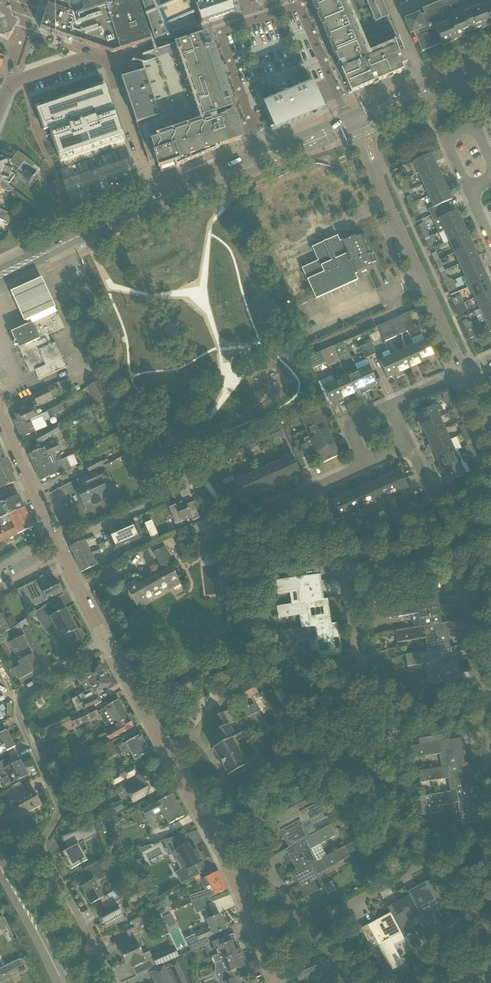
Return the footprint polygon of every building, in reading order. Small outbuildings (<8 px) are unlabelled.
[(6,0),(0,0),(0,37),(8,41),(18,21),(17,20),(12,17),(6,0)] [(40,29),(112,53),(153,176),(220,149),(219,146),(241,139),(238,128),(206,34),(203,23),(234,12),(231,0),(50,0),(40,29)] [(350,93),(402,71),(399,65),(407,62),(380,0),(312,0),(350,93)] [(422,10),(423,12),(404,20),(414,44),(417,43),(421,52),(441,44),(442,46),(473,33),(472,31),(481,27),(482,29),(490,25),(490,0),(445,0),(422,10)] [(263,105),(272,126),(320,106),(311,85),(263,105)] [(107,90),(38,114),(44,131),(49,129),(51,135),(59,158),(109,141),(110,145),(110,146),(124,141),(109,94),(108,91),(107,90)] [(122,144),(104,150),(106,156),(107,156),(111,170),(118,168),(116,164),(127,160),(122,144)] [(415,167),(410,169),(413,175),(418,173),(418,174),(436,165),(431,154),(413,162),(415,167)] [(8,185),(15,175),(11,172),(13,167),(7,165),(9,160),(0,157),(0,179),(6,184),(8,185)] [(24,179),(29,182),(36,172),(38,174),(38,173),(24,162),(18,170),(19,170),(24,174),(24,179)] [(436,165),(418,174),(423,185),(441,177),(437,166),(436,165)] [(441,177),(423,185),(428,196),(446,188),(441,177)] [(0,189),(4,190),(12,193),(13,189),(11,187),(8,185),(6,184),(0,179),(0,190),(0,189)] [(403,181),(399,183),(402,190),(403,192),(404,193),(411,190),(409,187),(406,188),(403,181)] [(430,216),(431,216),(449,208),(446,202),(452,200),(446,188),(428,196),(433,207),(428,210),(430,216)] [(410,196),(406,197),(410,207),(414,205),(410,196)] [(438,233),(444,231),(462,222),(457,211),(451,213),(449,208),(431,216),(438,233)] [(462,222),(444,231),(448,242),(467,233),(462,222)] [(418,226),(425,239),(429,238),(422,224),(418,226)] [(318,261),(302,269),(315,299),(343,287),(357,280),(355,275),(357,274),(358,277),(361,276),(368,273),(370,272),(369,268),(367,265),(370,264),(374,263),(376,262),(364,234),(361,235),(355,238),(352,232),(343,236),(340,237),(342,241),(340,241),(337,236),(312,247),(318,261)] [(467,233),(448,242),(451,247),(454,254),(472,245),(469,239),(467,233)] [(472,245),(454,254),(457,259),(459,264),(477,256),(475,251),(472,245)] [(477,256),(459,264),(464,276),(482,268),(480,263),(477,256)] [(482,268),(464,276),(469,287),(487,279),(486,275),(482,268)] [(444,271),(440,273),(445,284),(453,281),(453,280),(447,278),(445,275),(444,271)] [(469,287),(474,298),(490,291),(490,287),(487,279),(469,287)] [(453,281),(445,284),(448,292),(456,288),(453,281)] [(474,298),(479,310),(490,305),(490,291),(474,298)] [(459,296),(452,299),(455,307),(459,305),(463,304),(459,296)] [(455,307),(460,318),(464,317),(462,313),(466,311),(463,304),(459,305),(455,307)] [(479,310),(484,321),(490,318),(490,305),(479,310)] [(15,339),(15,341),(14,341),(14,342),(13,342),(13,343),(14,344),(14,345),(15,345),(15,346),(16,346),(17,345),(30,373),(35,371),(39,380),(66,368),(55,343),(52,344),(48,335),(64,327),(57,312),(11,333),(15,339)] [(405,327),(407,331),(414,328),(408,312),(400,316),(405,327)] [(400,316),(388,321),(394,332),(405,327),(400,316)] [(170,320),(163,329),(175,344),(185,338),(170,320)] [(466,320),(462,322),(465,330),(473,326),(471,322),(467,323),(466,320)] [(388,321),(377,326),(383,338),(394,332),(388,321)] [(465,330),(470,339),(479,335),(474,326),(473,326),(465,330)] [(429,338),(413,345),(423,366),(427,365),(426,362),(433,358),(430,352),(435,350),(429,338)] [(344,341),(332,346),(338,358),(349,352),(344,341)] [(371,342),(366,345),(371,356),(376,354),(371,342)] [(360,347),(360,348),(362,352),(365,359),(371,356),(366,345),(360,347)] [(413,345),(402,350),(410,368),(417,365),(419,368),(423,366),(413,345)] [(322,353),(326,363),(338,358),(332,346),(329,348),(328,350),(322,353)] [(402,350),(391,355),(400,377),(405,375),(403,372),(410,368),(402,350)] [(322,353),(321,351),(307,358),(312,369),(326,363),(322,353)] [(383,356),(378,359),(383,370),(387,379),(395,376),(396,379),(400,377),(391,355),(388,351),(382,354),(383,356)] [(369,365),(357,371),(367,392),(371,390),(369,387),(377,383),(372,374),(369,365)] [(357,371),(346,376),(354,394),(361,391),(362,394),(367,392),(357,371)] [(346,376),(334,381),(344,402),(348,400),(347,397),(354,394),(346,376)] [(67,379),(57,383),(59,388),(69,384),(67,379)] [(87,387),(96,402),(108,395),(99,380),(87,387)] [(334,381),(323,386),(331,404),(338,401),(340,404),(344,402),(334,381)] [(13,420),(16,427),(30,421),(35,418),(38,417),(42,415),(42,414),(38,416),(34,407),(52,399),(47,388),(32,394),(35,401),(13,411),(16,419),(13,420)] [(451,398),(449,393),(442,396),(445,403),(452,400),(451,398)] [(62,404),(52,409),(54,414),(56,414),(64,410),(62,404)] [(434,406),(416,414),(419,421),(416,423),(418,427),(439,417),(434,406)] [(310,414),(300,418),(306,430),(327,420),(325,416),(322,417),(319,410),(310,414)] [(30,421),(16,427),(21,438),(30,434),(40,429),(43,428),(47,426),(45,421),(42,415),(38,417),(35,418),(30,421)] [(439,417),(418,427),(420,431),(423,430),(426,437),(444,429),(439,417)] [(309,437),(304,439),(306,443),(329,433),(326,426),(329,424),(327,420),(306,430),(309,437)] [(45,432),(34,438),(37,444),(59,432),(56,426),(49,429),(45,432)] [(444,429),(426,437),(429,444),(426,445),(428,450),(450,440),(444,429)] [(281,431),(269,436),(271,441),(279,437),(279,438),(283,436),(281,431)] [(329,433),(306,443),(311,454),(316,452),(337,443),(335,439),(332,440),(329,433)] [(450,440),(428,450),(430,454),(433,452),(436,460),(455,451),(450,440)] [(28,455),(36,471),(51,464),(57,462),(53,453),(60,450),(57,442),(44,448),(37,451),(28,455)] [(316,453),(311,455),(314,463),(319,461),(321,464),(339,456),(336,448),(339,447),(337,443),(316,452),(316,453)] [(468,446),(466,447),(468,451),(470,450),(473,457),(477,455),(474,447),(473,446),(472,444),(468,446)] [(297,447),(293,449),(298,461),(302,458),(297,447)] [(7,486),(16,482),(1,450),(0,451),(0,489),(7,486)] [(438,472),(460,463),(463,461),(458,450),(455,451),(436,460),(439,467),(436,468),(438,472)] [(292,455),(280,461),(290,482),(294,480),(293,477),(300,473),(296,465),(292,455)] [(477,455),(473,457),(478,469),(482,467),(477,455)] [(313,468),(308,457),(298,461),(303,472),(313,468)] [(51,464),(36,471),(40,481),(49,477),(70,468),(66,458),(57,462),(51,464)] [(85,465),(90,474),(104,466),(100,458),(85,465)] [(280,461),(269,466),(277,484),(284,481),(286,484),(290,482),(280,461)] [(460,463),(438,473),(440,476),(443,475),(447,482),(465,474),(460,463)] [(90,474),(77,480),(80,488),(77,490),(78,493),(82,500),(83,504),(90,501),(93,506),(102,502),(99,497),(107,493),(102,483),(110,479),(105,468),(105,467),(104,466),(90,474)] [(269,466),(258,471),(267,492),(271,490),(270,487),(277,484),(269,466)] [(391,470),(386,472),(396,494),(408,488),(399,470),(392,473),(391,470)] [(258,471),(246,476),(254,494),(262,491),(263,494),(267,492),(258,471)] [(384,477),(377,480),(385,499),(396,494),(386,472),(382,474),(384,477)] [(246,476),(235,481),(245,502),(249,500),(247,497),(254,494),(246,476)] [(368,480),(364,482),(374,504),(385,499),(377,480),(369,484),(368,480)] [(235,481),(223,487),(231,505),(239,501),(240,504),(245,502),(235,481)] [(361,487),(354,491),(362,509),(374,504),(364,482),(360,484),(361,487)] [(345,491),(341,492),(351,514),(362,509),(354,491),(347,494),(345,491)] [(339,498),(331,501),(333,505),(326,508),(332,522),(339,519),(339,520),(351,514),(341,492),(337,494),(339,498)] [(0,497),(0,519),(9,515),(24,508),(19,495),(10,499),(3,501),(1,496),(0,497)] [(168,508),(176,525),(191,518),(192,521),(193,521),(199,518),(192,503),(193,503),(192,502),(186,505),(184,501),(168,508)] [(33,527),(24,508),(9,515),(0,519),(0,543),(33,527)] [(196,533),(218,522),(214,515),(192,526),(196,533)] [(107,534),(115,550),(142,537),(134,522),(107,534)] [(342,527),(341,532),(351,535),(359,532),(357,528),(352,530),(342,527)] [(157,532),(150,535),(152,541),(159,538),(157,532)] [(84,541),(70,547),(75,560),(90,553),(84,541)] [(134,581),(125,586),(128,592),(127,596),(131,601),(134,602),(135,604),(136,605),(145,599),(144,597),(153,593),(154,595),(160,591),(159,589),(167,585),(170,583),(173,589),(181,584),(178,579),(170,564),(173,562),(169,555),(165,547),(153,553),(163,571),(154,576),(150,579),(138,585),(135,581),(134,581)] [(200,549),(206,596),(219,594),(214,559),(218,559),(217,547),(200,549)] [(90,553),(75,560),(81,572),(96,566),(98,564),(97,560),(94,562),(90,553)] [(299,590),(301,603),(323,599),(323,598),(321,599),(319,582),(321,582),(319,574),(269,582),(270,594),(299,590)] [(29,593),(35,606),(47,601),(46,599),(62,592),(55,579),(42,585),(39,579),(17,590),(20,597),(29,593)] [(375,579),(369,584),(374,590),(380,585),(375,579)] [(417,614),(419,627),(442,624),(442,623),(446,623),(442,623),(441,622),(440,623),(437,606),(439,605),(436,591),(423,593),(425,600),(387,606),(389,618),(417,614)] [(301,603),(277,607),(278,616),(278,618),(300,615),(306,614),(308,627),(309,628),(331,624),(331,623),(329,623),(326,606),(328,606),(327,599),(323,599),(323,600),(301,603)] [(45,606),(30,616),(32,618),(35,616),(41,625),(46,621),(54,633),(56,631),(60,639),(62,638),(63,638),(64,639),(65,639),(66,639),(67,639),(68,638),(69,638),(70,637),(70,636),(71,636),(71,635),(71,634),(72,633),(71,632),(76,630),(69,616),(65,608),(57,612),(52,616),(45,606)] [(3,634),(10,629),(4,620),(0,613),(0,636),(3,634)] [(13,669),(18,679),(38,668),(35,663),(38,661),(35,654),(41,651),(46,660),(46,659),(25,619),(18,624),(25,637),(22,638),(21,636),(9,643),(13,651),(17,649),(22,660),(19,662),(20,665),(13,669)] [(316,638),(318,652),(341,649),(341,647),(339,647),(336,631),(338,630),(337,623),(331,624),(309,628),(308,627),(302,628),(279,632),(281,644),(316,638)] [(425,638),(427,652),(450,648),(450,647),(448,647),(445,630),(447,630),(446,623),(442,623),(442,624),(419,627),(395,631),(397,643),(425,638)] [(429,677),(430,683),(450,680),(449,674),(460,672),(459,671),(458,671),(455,654),(457,654),(456,647),(450,648),(427,652),(405,655),(407,667),(435,662),(437,674),(430,675),(429,677)] [(370,651),(372,661),(387,659),(386,652),(384,652),(381,652),(380,649),(370,651)] [(79,711),(77,712),(78,714),(94,707),(93,706),(98,704),(101,702),(98,695),(103,692),(102,690),(110,685),(99,665),(82,674),(85,679),(81,682),(84,687),(86,691),(81,694),(84,700),(80,702),(83,708),(78,710),(79,711)] [(212,748),(228,776),(236,771),(238,775),(248,769),(241,756),(245,754),(237,740),(244,737),(245,738),(252,734),(251,733),(265,726),(262,720),(265,718),(253,696),(258,693),(252,682),(236,691),(242,702),(243,701),(247,708),(243,710),(247,718),(243,720),(248,729),(241,732),(235,736),(222,712),(213,717),(219,728),(211,733),(218,745),(212,748)] [(105,708),(100,711),(102,715),(103,718),(109,714),(115,725),(115,726),(128,718),(118,700),(109,705),(105,707),(105,708)] [(71,718),(75,727),(98,716),(94,707),(78,714),(71,718)] [(107,734),(106,734),(109,740),(124,732),(133,727),(128,718),(115,726),(115,725),(114,726),(116,729),(107,734)] [(113,725),(104,730),(107,734),(116,729),(114,726),(113,725)] [(2,747),(3,748),(4,747),(6,751),(15,747),(6,730),(0,734),(0,748),(2,747)] [(129,748),(135,760),(141,757),(149,753),(140,735),(131,739),(126,743),(119,747),(122,752),(129,748)] [(419,745),(410,746),(410,747),(411,757),(412,758),(440,754),(442,767),(465,764),(465,763),(464,763),(464,762),(463,763),(460,746),(462,746),(460,738),(451,740),(432,743),(431,737),(418,739),(419,745)] [(103,747),(109,758),(118,754),(111,742),(103,747)] [(291,742),(282,748),(286,755),(295,749),(291,742)] [(72,747),(75,753),(86,749),(84,743),(72,747)] [(54,759),(56,765),(65,762),(63,755),(54,759)] [(6,787),(19,780),(27,775),(20,761),(11,766),(7,759),(0,763),(0,775),(6,787)] [(450,792),(473,788),(472,788),(472,787),(471,787),(468,770),(470,770),(468,763),(465,763),(465,764),(442,767),(418,771),(420,783),(448,778),(450,792)] [(110,779),(114,785),(136,773),(134,768),(124,774),(123,772),(121,774),(121,773),(110,779)] [(63,771),(59,773),(65,787),(69,785),(63,771)] [(128,792),(133,801),(146,794),(157,789),(148,771),(137,777),(141,785),(128,792)] [(84,789),(88,798),(99,793),(95,784),(84,789)] [(20,810),(23,815),(41,805),(32,789),(26,793),(22,786),(14,790),(6,795),(11,805),(15,813),(20,810)] [(458,803),(460,816),(482,812),(482,811),(480,811),(478,794),(479,794),(478,787),(473,788),(450,792),(419,797),(420,799),(418,799),(419,801),(420,801),(422,815),(439,812),(438,806),(458,803)] [(166,819),(169,824),(174,821),(184,816),(172,794),(163,799),(157,802),(142,810),(146,818),(161,810),(166,819)] [(281,814),(276,817),(279,823),(276,825),(280,832),(281,831),(289,846),(288,847),(288,848),(309,837),(308,837),(309,837),(302,824),(327,811),(322,801),(312,806),(309,799),(281,814)] [(113,804),(109,806),(114,814),(117,812),(113,804)] [(108,826),(112,830),(125,821),(122,817),(119,819),(117,815),(112,819),(114,822),(108,826)] [(65,858),(63,858),(63,859),(64,858),(68,867),(69,866),(71,869),(80,864),(81,865),(83,864),(83,863),(87,860),(83,853),(87,850),(84,842),(98,834),(94,825),(61,837),(66,850),(62,852),(65,858)] [(296,871),(297,872),(317,861),(326,856),(320,844),(336,835),(330,825),(309,837),(308,837),(309,837),(288,848),(285,850),(288,856),(290,855),(298,870),(296,871)] [(185,837),(170,842),(178,857),(175,859),(181,870),(175,873),(181,884),(200,874),(198,870),(195,866),(202,862),(194,847),(190,849),(187,845),(185,837)] [(297,872),(292,875),(295,881),(297,881),(305,896),(303,896),(304,898),(325,887),(318,874),(350,857),(348,854),(344,846),(326,856),(317,861),(297,872)] [(85,870),(90,878),(105,870),(100,862),(85,870)] [(205,891),(189,896),(191,903),(209,898),(215,895),(218,894),(227,889),(218,871),(208,876),(206,877),(206,878),(200,881),(205,891)] [(94,879),(81,887),(90,904),(100,899),(101,902),(100,907),(104,908),(106,903),(107,903),(109,898),(107,895),(103,897),(94,879)] [(420,915),(432,937),(442,931),(429,906),(441,900),(430,879),(429,880),(430,882),(415,890),(414,888),(407,892),(409,895),(410,895),(421,915),(420,915)] [(401,933),(404,939),(411,951),(421,945),(409,922),(420,915),(421,915),(410,895),(409,895),(408,896),(409,897),(394,905),(393,904),(387,907),(390,913),(401,933)] [(106,911),(99,915),(106,928),(115,923),(124,918),(121,914),(118,906),(119,905),(121,903),(121,901),(121,899),(120,896),(113,900),(109,898),(107,903),(106,903),(104,908),(106,911)] [(167,896),(158,899),(164,913),(172,910),(167,896)] [(125,930),(128,937),(143,931),(140,922),(150,917),(147,913),(143,915),(141,911),(131,917),(133,921),(130,923),(132,926),(125,930)] [(383,953),(392,970),(403,964),(393,945),(404,939),(401,933),(390,913),(389,913),(390,915),(375,923),(374,921),(361,928),(365,937),(376,957),(383,953)] [(171,914),(163,918),(167,925),(175,921),(171,914)] [(184,938),(188,946),(198,942),(217,933),(226,929),(220,914),(210,918),(206,920),(209,927),(195,934),(184,938)] [(211,959),(213,964),(214,964),(214,963),(217,962),(223,960),(223,959),(241,952),(240,949),(235,951),(231,941),(224,944),(222,939),(209,943),(212,949),(215,948),(218,954),(212,956),(211,959)] [(131,965),(132,968),(151,960),(150,958),(151,958),(149,952),(143,954),(137,941),(127,945),(128,947),(123,949),(122,948),(119,950),(121,955),(122,955),(126,963),(131,961),(133,964),(131,965)] [(151,958),(150,958),(151,960),(154,968),(177,957),(178,956),(174,947),(173,948),(151,958)] [(214,963),(214,964),(216,967),(220,973),(221,981),(221,982),(235,982),(233,978),(231,978),(229,972),(244,966),(242,961),(245,961),(241,952),(223,959),(223,960),(217,962),(214,963)] [(293,968),(298,981),(336,965),(334,960),(332,957),(330,953),(320,957),(293,968)] [(183,957),(157,969),(156,969),(156,970),(155,970),(150,972),(155,982),(191,982),(183,957)] [(20,958),(14,962),(18,970),(19,973),(26,970),(20,958)] [(11,977),(9,975),(5,966),(0,968),(0,982),(11,977)]
